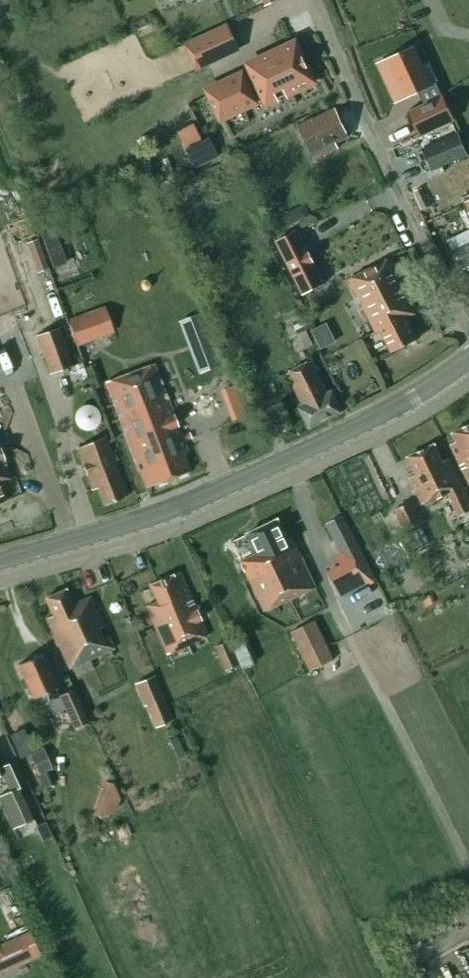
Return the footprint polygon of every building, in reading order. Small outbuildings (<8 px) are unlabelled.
[(237,50),(226,26),(186,45),(197,69),(201,67),(237,50)] [(308,79),(290,39),(243,61),(247,70),(238,74),(236,71),(210,83),(202,87),(205,94),(215,116),(250,100),(244,88),(253,84),(261,101),(308,79)] [(416,54),(390,66),(408,104),(433,92),(416,54)] [(443,98),(410,113),(420,135),(453,120),(443,98)] [(330,108),(300,121),(301,124),(294,127),(309,161),(333,150),(331,145),(345,138),(331,110),(330,108)] [(463,158),(454,136),(419,151),(428,173),(463,158)] [(209,139),(188,149),(196,167),(218,156),(209,139)] [(431,205),(422,187),(413,191),(422,210),(431,205)] [(296,206),(295,212),(298,219),(309,214),(304,203),(296,206)] [(276,243),(301,297),(323,287),(297,233),(276,243)] [(451,252),(459,269),(466,265),(468,270),(468,243),(451,252)] [(392,258),(349,279),(376,333),(381,331),(392,353),(418,339),(407,317),(419,311),(406,287),(405,288),(399,277),(401,276),(392,258)] [(45,272),(38,274),(42,284),(49,282),(45,272)] [(78,344),(113,331),(105,307),(69,320),(78,344)] [(295,309),(283,315),(288,325),(292,323),(300,319),(295,309)] [(202,322),(192,325),(204,355),(213,352),(202,322)] [(328,325),(311,332),(319,352),(336,346),(328,325)] [(73,365),(59,327),(35,336),(49,374),(73,365)] [(305,331),(298,335),(306,349),(313,345),(305,331)] [(309,428),(325,421),(330,418),(343,412),(332,391),(328,393),(312,360),(298,367),(286,373),(303,405),(299,407),(309,428)] [(95,364),(86,368),(94,388),(102,385),(95,364)] [(146,487),(189,471),(183,455),(188,453),(155,368),(154,364),(131,373),(126,375),(106,382),(146,487)] [(79,407),(74,428),(96,433),(100,412),(79,407)] [(452,434),(456,442),(451,444),(460,464),(468,482),(468,425),(452,434)] [(104,506),(127,496),(103,438),(74,450),(91,490),(96,487),(104,506)] [(407,458),(414,472),(407,475),(413,487),(409,489),(412,495),(416,493),(421,502),(426,499),(427,500),(445,492),(456,514),(468,507),(468,503),(446,456),(441,458),(435,444),(407,458)] [(0,452),(0,481),(10,478),(0,452)] [(419,523),(410,504),(393,512),(402,531),(419,523)] [(459,516),(463,524),(468,521),(468,511),(459,516)] [(375,578),(344,517),(327,526),(347,564),(328,573),(340,596),(375,578)] [(279,521),(248,536),(257,556),(242,564),(248,576),(295,554),(289,541),(288,539),(279,521)] [(295,554),(248,576),(265,612),(316,587),(292,537),(288,539),(289,541),(295,554)] [(179,572),(149,586),(157,601),(146,606),(167,654),(208,635),(179,572)] [(104,628),(90,596),(72,604),(66,589),(45,598),(52,616),(46,618),(54,635),(52,636),(57,646),(59,646),(69,668),(114,648),(109,638),(103,641),(99,630),(104,628)] [(335,659),(316,620),(290,632),(309,672),(335,659)] [(231,643),(242,668),(253,664),(242,638),(231,643)] [(214,647),(225,670),(238,664),(227,641),(214,647)] [(59,695),(41,654),(18,665),(33,698),(43,694),(48,704),(50,702),(55,713),(64,709),(73,729),(80,725),(89,722),(74,688),(59,695)] [(165,698),(155,676),(136,685),(146,706),(165,698)] [(23,730),(10,735),(20,758),(33,752),(23,730)] [(169,740),(173,749),(180,746),(176,737),(169,740)] [(41,751),(30,756),(38,774),(49,769),(41,751)] [(1,775),(9,791),(0,795),(0,803),(11,827),(28,819),(29,821),(33,819),(19,788),(21,787),(10,762),(0,767),(0,776),(1,775)] [(92,817),(110,825),(123,793),(104,786),(92,817)] [(44,822),(35,826),(42,841),(51,837),(44,822)] [(39,957),(29,935),(0,948),(0,975),(39,957)]
